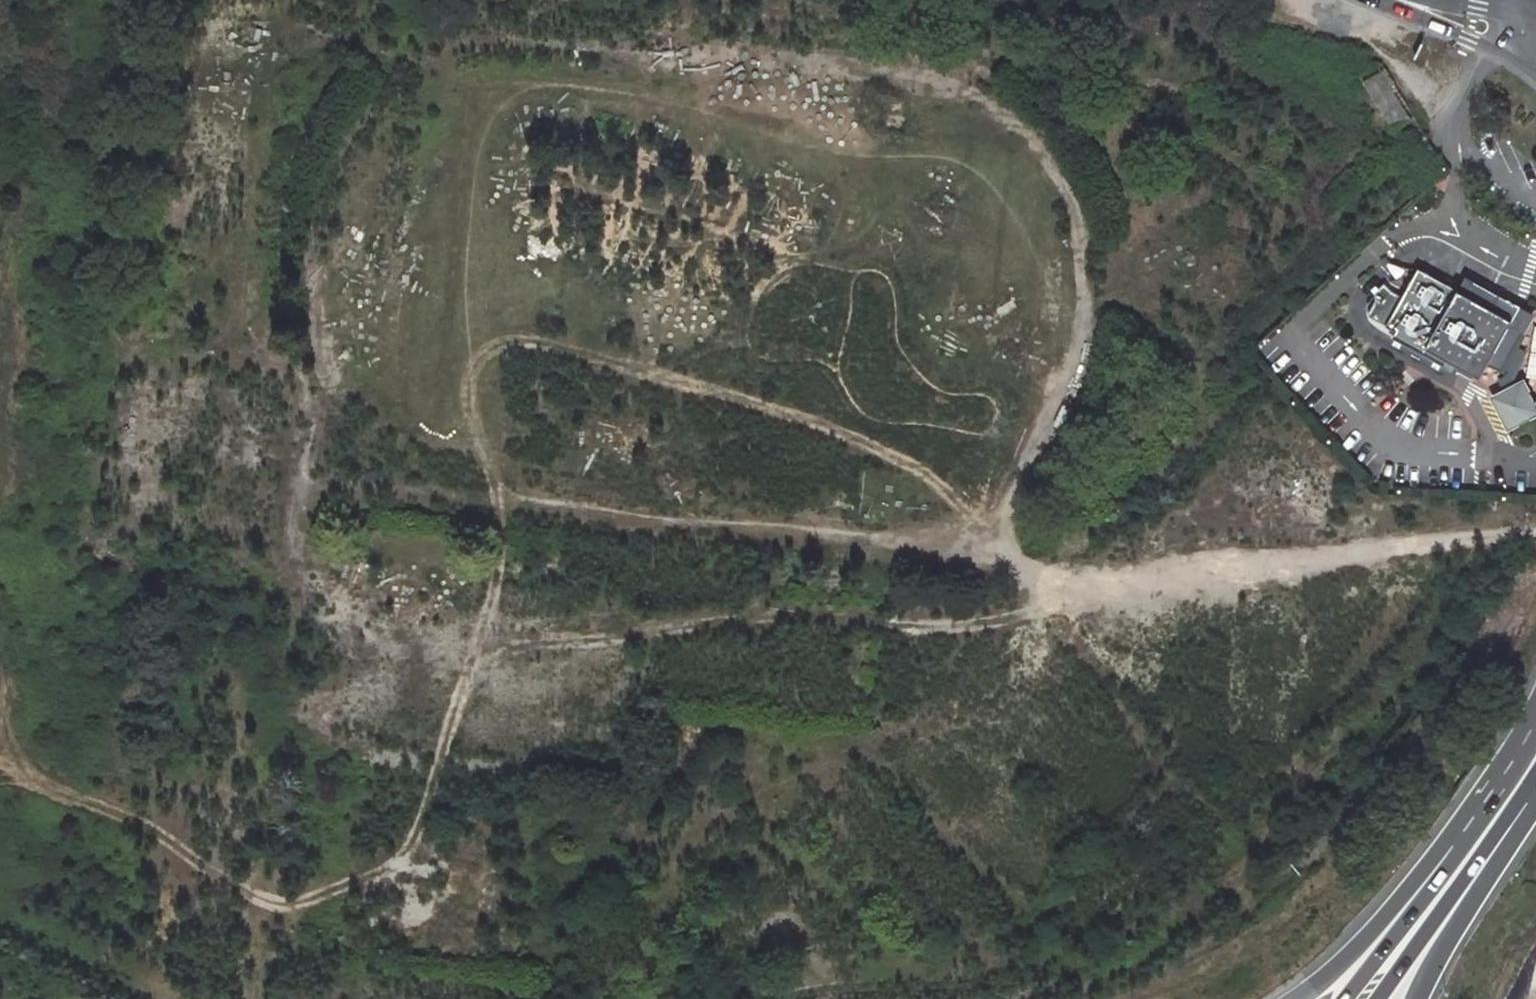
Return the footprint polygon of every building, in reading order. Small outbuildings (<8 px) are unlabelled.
[(1459,287),(1419,266),(1407,289),(1401,286),(1402,282),(1395,273),(1383,282),(1389,290),(1390,295),(1379,299),(1371,313),(1373,316),(1398,331),(1395,337),(1454,369),(1458,363),(1483,376),(1491,362),(1503,370),(1524,330),(1506,319),(1508,315),(1505,305),(1497,300),(1501,292),(1467,274),(1459,287)] [(1512,426),(1535,413),(1535,399),(1526,380),(1496,396),(1512,426)]
